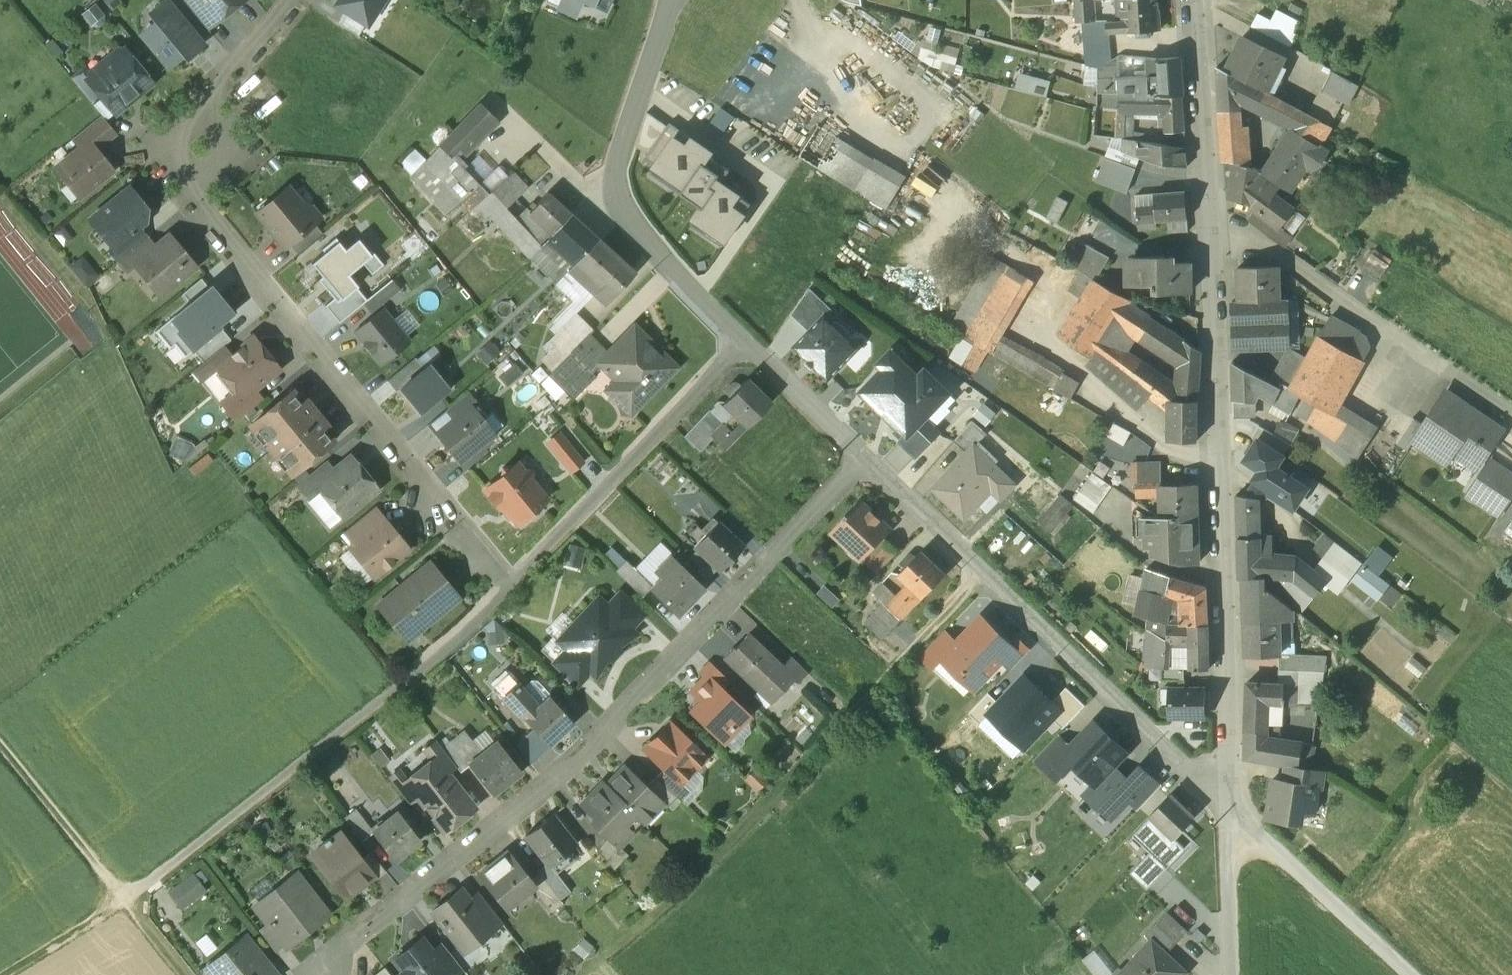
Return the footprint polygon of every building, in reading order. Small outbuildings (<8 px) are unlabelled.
[(166,0),(164,0),(150,12),(157,21),(142,33),(169,65),(183,53),(186,56),(201,43),(197,39),(174,11),(166,0)] [(201,0),(185,0),(186,1),(204,24),(214,15),(201,0)] [(214,15),(217,19),(240,0),(201,0),(214,15)] [(345,11),(365,24),(369,26),(385,0),(338,0),(335,5),(345,11)] [(565,0),(548,0),(547,2),(561,8),(565,0)] [(561,8),(561,9),(578,17),(586,1),(607,10),(611,0),(565,0),(561,8)] [(1076,22),(1083,22),(1094,21),(1093,0),(1075,0),(1076,22)] [(1122,21),(1122,32),(1126,31),(1127,31),(1136,31),(1136,37),(1150,36),(1150,30),(1161,29),(1159,10),(1158,10),(1158,0),(1120,0),(1122,21)] [(204,24),(186,1),(174,11),(197,39),(208,29),(204,24)] [(1298,22),(1277,9),(1271,21),(1292,33),(1298,22)] [(338,23),(358,36),(365,24),(345,11),(338,23)] [(1271,21),(1258,13),(1251,26),(1290,47),(1296,35),(1292,33),(1271,21)] [(1094,21),(1083,22),(1085,42),(1109,41),(1109,32),(1108,32),(1107,32),(1106,22),(1094,21)] [(1122,21),(1106,22),(1107,32),(1108,32),(1109,32),(1122,32),(1122,21)] [(1259,45),(1242,37),(1225,71),(1266,91),(1267,91),(1284,56),(1259,44),(1259,45)] [(1085,42),(1086,65),(1098,67),(1111,60),(1109,41),(1085,42)] [(152,82),(125,49),(122,51),(118,50),(113,53),(111,60),(94,75),(88,79),(102,97),(114,112),(152,82)] [(1159,58),(1121,55),(1117,57),(1119,77),(1119,81),(1148,79),(1147,68),(1159,70),(1159,58)] [(1111,60),(1098,67),(1097,87),(1097,93),(1119,94),(1119,81),(1119,77),(1117,57),(1111,60)] [(1179,57),(1159,58),(1159,70),(1147,68),(1148,79),(1151,79),(1152,94),(1162,94),(1162,95),(1181,95),(1179,57)] [(102,97),(88,79),(94,75),(85,64),(70,76),(93,104),(102,97)] [(1086,65),(1084,84),(1097,87),(1098,67),(1086,65)] [(1225,71),(1216,67),(1218,111),(1237,111),(1237,101),(1267,115),(1275,96),(1267,91),(1266,91),(1225,71)] [(1358,85),(1332,71),(1331,72),(1323,89),(1344,100),(1344,101),(1349,104),(1358,85)] [(1048,96),(1052,79),(1019,72),(1016,89),(1048,96)] [(1148,79),(1119,81),(1119,94),(1152,94),(1151,79),(1148,79)] [(1322,89),(1309,114),(1329,125),(1331,126),(1344,101),(1344,100),(1323,89),(1322,89)] [(1181,95),(1162,95),(1162,94),(1152,94),(1119,94),(1118,109),(1135,110),(1158,112),(1165,112),(1165,127),(1166,133),(1184,131),(1181,95)] [(1309,114),(1275,96),(1267,115),(1285,124),(1292,129),(1317,145),(1329,125),(1309,114)] [(1237,111),(1218,111),(1219,126),(1245,127),(1256,125),(1276,135),(1285,124),(1267,115),(1237,101),(1237,111)] [(479,105),(460,124),(440,145),(454,159),(493,119),(479,105)] [(726,135),(736,116),(720,108),(710,127),(726,135)] [(1135,110),(1118,109),(1116,138),(1122,138),(1132,140),(1133,132),(1135,110)] [(102,114),(74,137),(81,146),(88,140),(96,149),(117,133),(102,114)] [(648,155),(668,126),(646,115),(635,147),(648,155)] [(713,152),(670,123),(668,126),(648,155),(645,160),(655,167),(651,173),(703,207),(695,219),(711,230),(707,235),(723,246),(751,204),(722,184),(731,171),(709,156),(713,152)] [(874,159),(818,125),(799,156),(812,164),(854,190),(874,159)] [(1245,127),(1219,126),(1222,161),(1235,162),(1236,162),(1249,166),(1245,127)] [(1292,129),(1264,173),(1272,178),(1271,179),(1280,185),(1290,191),(1306,166),(1314,171),(1327,151),(1317,145),(1292,129)] [(1184,131),(1166,133),(1167,144),(1185,147),(1184,131)] [(1153,135),(1133,132),(1132,140),(1152,142),(1153,135)] [(1139,157),(1122,151),(1122,139),(1116,138),(1112,137),(1105,157),(1135,168),(1139,157)] [(1132,140),(1122,138),(1122,139),(1122,151),(1139,157),(1150,161),(1186,167),(1185,147),(1167,144),(1152,142),(1132,140)] [(96,149),(88,140),(81,146),(56,167),(70,184),(76,179),(85,190),(112,169),(96,149)] [(454,159),(440,145),(411,175),(449,212),(462,201),(480,185),(454,159)] [(1135,168),(1105,157),(1096,182),(1126,193),(1135,168)] [(905,177),(874,159),(854,190),(886,209),(905,177)] [(1236,162),(1235,162),(1229,197),(1254,201),(1252,206),(1257,210),(1256,211),(1278,227),(1279,226),(1293,207),(1273,195),(1280,185),(1271,179),(1256,169),(1256,168),(1249,166),(1236,162)] [(489,194),(479,203),(504,229),(515,218),(505,208),(528,186),(514,171),(489,194)] [(480,185),(462,201),(471,211),(479,203),(489,194),(480,185)] [(129,186),(90,218),(112,245),(109,247),(110,249),(138,227),(145,220),(147,208),(129,186)] [(304,206),(288,187),(257,213),(285,246),(289,243),(314,222),(316,220),(314,219),(311,221),(303,211),(304,206)] [(1185,191),(1153,194),(1154,205),(1136,207),(1138,223),(1156,222),(1167,221),(1187,219),(1185,191)] [(572,214),(548,192),(530,210),(529,212),(553,234),(572,214)] [(1153,194),(1136,195),(1136,207),(1154,205),(1153,194)] [(1059,196),(1048,217),(1058,222),(1069,201),(1059,196)] [(53,325),(79,304),(0,204),(0,259),(53,325)] [(515,218),(504,229),(530,257),(539,249),(539,248),(542,245),(548,239),(553,234),(529,212),(530,210),(527,207),(515,218)] [(1278,227),(1256,211),(1249,221),(1283,246),(1291,235),(1279,226),(1278,227)] [(598,239),(572,214),(553,234),(548,239),(574,264),(598,239)] [(1187,219),(1167,221),(1168,233),(1188,231),(1187,219)] [(1100,221),(1093,239),(1134,254),(1140,236),(1100,221)] [(314,222),(289,243),(298,253),(322,233),(314,222)] [(146,237),(138,227),(110,249),(119,259),(146,237)] [(146,237),(119,259),(127,269),(154,247),(146,237)] [(172,237),(157,250),(154,247),(127,269),(128,271),(139,262),(147,271),(144,274),(161,294),(195,265),(172,237)] [(349,274),(362,262),(372,255),(370,252),(358,237),(345,248),(336,237),(322,249),(325,252),(312,263),(331,286),(327,289),(334,298),(338,302),(357,287),(358,285),(349,274)] [(548,239),(542,245),(569,270),(574,264),(548,239)] [(632,270),(598,239),(574,264),(569,270),(589,289),(603,301),(632,270)] [(1109,257),(1085,243),(1071,266),(1096,280),(1109,257)] [(569,270),(542,245),(539,248),(539,249),(530,257),(557,283),(569,270)] [(372,250),(370,252),(372,255),(362,262),(372,274),(384,264),(372,250)] [(1388,266),(1372,255),(1364,266),(1380,277),(1388,266)] [(993,256),(951,329),(964,337),(1007,265),(993,256)] [(1173,256),(1133,257),(1134,286),(1152,286),(1152,290),(1156,289),(1155,263),(1173,263),(1173,256)] [(1173,263),(1155,263),(1156,289),(1156,294),(1190,293),(1189,262),(1173,263)] [(1007,265),(964,337),(1032,376),(1042,358),(1002,335),(1034,281),(1007,265)] [(1278,266),(1238,267),(1239,300),(1239,301),(1279,300),(1279,299),(1278,266)] [(589,289),(569,270),(557,283),(577,302),(589,289)] [(183,293),(191,303),(209,288),(201,278),(183,293)] [(367,299),(363,303),(371,312),(399,289),(391,280),(367,299)] [(1161,377),(1126,355),(1137,338),(1181,366),(1180,374),(1198,384),(1200,351),(1150,318),(1151,317),(1131,302),(1132,300),(1096,280),(1094,280),(1057,335),(1092,358),(1087,365),(1135,407),(1148,392),(1171,413),(1171,402),(1173,402),(1178,393),(1161,377)] [(233,313),(211,286),(209,288),(191,303),(156,331),(170,348),(175,344),(185,356),(193,350),(221,327),(219,324),(233,313)] [(325,305),(339,322),(363,303),(367,299),(357,287),(338,302),(334,298),(325,305)] [(833,310),(809,288),(791,314),(810,332),(825,317),(825,318),(833,310)] [(1279,300),(1239,301),(1239,300),(1232,301),(1234,349),(1288,347),(1286,299),(1279,299),(1279,300)] [(594,329),(571,306),(555,323),(561,329),(577,346),(594,329)] [(410,340),(383,308),(354,331),(381,364),(390,357),(396,358),(401,354),(401,348),(410,340)] [(825,318),(825,317),(810,332),(796,347),(828,378),(844,361),(845,362),(856,351),(854,350),(856,348),(848,339),(850,337),(847,331),(842,326),(836,323),(833,325),(825,318)] [(1330,317),(1289,390),(1298,395),(1305,399),(1317,405),(1333,414),(1338,403),(1363,359),(1348,350),(1357,333),(1330,317)] [(193,350),(203,362),(224,345),(231,339),(221,327),(193,350)] [(675,367),(635,327),(599,362),(622,384),(612,394),(630,412),(675,367)] [(577,346),(561,329),(544,346),(561,363),(572,352),(577,346)] [(1357,333),(1348,350),(1363,359),(1369,348),(1366,338),(1357,333)] [(279,367),(253,336),(231,353),(216,366),(217,367),(219,370),(218,374),(224,382),(228,381),(236,390),(242,398),(255,387),(279,367)] [(231,353),(224,345),(203,362),(201,364),(209,373),(217,367),(216,366),(231,353)] [(592,372),(572,352),(561,363),(549,375),(569,395),(592,372)] [(415,357),(387,380),(396,391),(400,388),(400,387),(424,368),(415,357)] [(1064,371),(1042,358),(1032,376),(1054,388),(1063,373),(1064,371)] [(918,377),(901,361),(890,373),(884,368),(862,391),(907,433),(909,431),(911,432),(924,418),(948,393),(925,370),(918,377)] [(424,368),(400,387),(400,388),(420,412),(444,392),(448,388),(441,379),(429,364),(424,368)] [(1278,388),(1232,364),(1233,401),(1255,401),(1258,397),(1271,404),(1278,388)] [(1080,382),(1063,373),(1054,388),(1071,398),(1080,382)] [(770,403),(746,379),(737,388),(732,383),(725,391),(729,396),(723,402),(734,413),(746,426),(747,426),(770,403)] [(1289,390),(1279,384),(1278,388),(1271,404),(1290,414),(1298,395),(1289,390)] [(242,398),(236,390),(221,402),(236,421),(264,397),(255,387),(242,398)] [(305,399),(301,402),(292,391),(252,423),(267,441),(269,439),(281,453),(278,455),(292,473),(332,440),(323,428),(326,425),(317,414),(315,416),(310,410),(313,409),(305,399)] [(469,391),(445,410),(453,420),(477,401),(469,391)] [(1475,414),(1443,394),(1424,424),(1412,441),(1415,443),(1443,461),(1453,445),(1481,463),(1504,429),(1477,411),(1475,414)] [(1305,399),(1296,415),(1307,421),(1317,405),(1305,399)] [(477,401),(453,420),(438,432),(460,460),(493,433),(482,420),(488,415),(477,401)] [(717,401),(701,417),(716,431),(731,415),(717,401)] [(1173,402),(1171,402),(1171,413),(1171,441),(1196,441),(1197,402),(1173,402)] [(984,403),(973,418),(986,427),(996,411),(984,403)] [(1338,403),(1333,414),(1317,405),(1307,421),(1358,458),(1376,427),(1338,403)] [(716,431),(711,436),(713,438),(724,449),(746,426),(734,413),(731,415),(716,431)] [(701,417),(684,436),(700,451),(713,438),(711,436),(716,431),(701,417)] [(1413,417),(1396,443),(1409,451),(1415,443),(1412,441),(1424,424),(1413,417)] [(924,418),(911,432),(909,431),(907,433),(901,440),(917,456),(940,432),(924,418)] [(972,420),(954,440),(964,450),(983,429),(972,420)] [(1131,432),(1114,422),(1107,434),(1125,443),(1131,432)] [(1252,437),(1257,440),(1283,456),(1291,444),(1260,425),(1252,437)] [(582,461),(559,433),(548,442),(571,470),(582,461)] [(1294,510),(1308,488),(1276,468),(1283,456),(1257,440),(1245,460),(1260,469),(1253,480),(1269,490),(1270,496),(1294,510)] [(1014,484),(975,445),(933,488),(964,518),(978,503),(974,499),(987,485),(991,490),(1000,499),(1014,484)] [(351,457),(333,471),(336,475),(320,488),(321,489),(343,516),(377,488),(351,457)] [(1491,460),(1468,494),(1499,515),(1511,496),(1511,474),(1491,460)] [(325,461),(297,484),(310,499),(321,489),(320,488),(336,475),(333,471),(325,461)] [(523,469),(518,463),(511,468),(502,467),(501,476),(484,490),(499,507),(500,506),(507,514),(508,513),(517,523),(547,498),(531,479),(532,470),(523,469)] [(1161,463),(1130,464),(1131,480),(1135,480),(1135,479),(1161,478),(1161,463)] [(1110,486),(1092,473),(1079,491),(1097,504),(1110,486)] [(1161,478),(1135,479),(1135,480),(1131,480),(1131,491),(1136,491),(1136,497),(1160,496),(1162,496),(1161,485),(1161,478)] [(1196,484),(1179,484),(1178,478),(1171,478),(1171,484),(1161,485),(1162,496),(1160,496),(1161,516),(1197,515),(1196,484)] [(987,485),(974,499),(978,503),(991,490),(987,485)] [(1258,499),(1236,494),(1237,538),(1259,537),(1258,499)] [(1072,503),(1063,496),(1040,522),(1049,530),(1072,503)] [(872,514),(861,503),(848,515),(847,514),(843,518),(844,520),(832,533),(833,534),(835,531),(851,547),(854,544),(865,554),(860,560),(861,561),(863,558),(882,538),(890,530),(877,519),(876,521),(870,516),(872,514)] [(371,509),(344,531),(355,543),(382,521),(371,509)] [(1161,516),(1142,517),(1143,537),(1148,536),(1148,549),(1155,548),(1156,556),(1182,564),(1198,563),(1197,515),(1161,516)] [(355,543),(350,547),(374,576),(408,549),(384,519),(382,521),(355,543)] [(743,547),(714,519),(702,531),(706,535),(695,547),(720,571),(743,547)] [(1324,534),(1314,548),(1323,559),(1335,542),(1324,534)] [(1259,537),(1237,538),(1238,577),(1264,576),(1266,576),(1294,580),(1296,558),(1260,555),(1259,537)] [(882,538),(863,558),(876,571),(896,551),(882,538)] [(1335,542),(1323,559),(1314,572),(1325,581),(1337,591),(1360,561),(1335,542)] [(626,560),(611,546),(604,553),(619,567),(626,560)] [(946,574),(922,550),(913,559),(908,555),(901,562),(906,567),(898,574),(910,585),(923,597),(924,597),(946,574)] [(703,588),(670,556),(656,571),(661,576),(653,585),(650,587),(678,614),(703,588)] [(1300,614),(1325,581),(1314,572),(1296,558),(1294,580),(1266,576),(1266,586),(1300,614)] [(653,585),(626,559),(626,560),(619,567),(616,570),(642,596),(650,587),(653,585)] [(458,598),(429,564),(379,605),(400,631),(412,621),(419,630),(458,598)] [(1206,587),(1146,569),(1135,615),(1148,618),(1167,623),(1167,625),(1168,625),(1208,625),(1206,587)] [(1265,576),(1244,577),(1245,596),(1266,596),(1265,589),(1265,576)] [(898,596),(882,582),(873,592),(884,603),(885,602),(889,606),(898,596)] [(889,606),(888,606),(902,619),(923,597),(910,585),(898,596),(889,606)] [(1287,604),(1269,589),(1265,589),(1266,596),(1245,596),(1246,622),(1278,621),(1280,621),(1280,613),(1287,604)] [(642,613),(620,592),(607,605),(630,627),(642,613)] [(607,605),(598,596),(557,639),(566,648),(589,670),(594,675),(606,653),(614,644),(635,632),(630,627),(607,605)] [(889,606),(885,602),(884,603),(866,623),(883,639),(902,619),(888,606),(889,606)] [(1012,645),(981,616),(956,642),(941,657),(943,658),(944,659),(949,654),(963,667),(962,669),(964,670),(960,674),(974,688),(1002,658),(1013,647),(1012,645)] [(494,618),(482,630),(497,645),(509,633),(494,618)] [(1167,623),(1148,618),(1146,630),(1155,636),(1167,642),(1168,625),(1167,625),(1167,623)] [(1246,622),(1245,622),(1246,656),(1279,655),(1279,653),(1279,643),(1278,621),(1246,622)] [(1208,625),(1168,625),(1167,642),(1167,644),(1189,645),(1190,669),(1208,670),(1208,625)] [(943,630),(920,654),(934,667),(943,658),(941,657),(956,642),(943,630)] [(1155,636),(1146,630),(1143,659),(1153,668),(1154,668),(1155,636)] [(783,665),(748,633),(734,648),(732,646),(722,657),(770,703),(794,678),(795,677),(783,665)] [(1167,642),(1155,636),(1154,668),(1162,668),(1167,669),(1168,664),(1167,644),(1167,642)] [(1016,640),(1012,645),(1013,647),(1002,658),(1013,668),(1028,651),(1016,640)] [(1295,643),(1279,643),(1279,653),(1295,654),(1295,643)] [(589,670),(566,648),(554,662),(577,683),(589,670)] [(1295,654),(1279,653),(1279,655),(1279,669),(1297,670),(1324,672),(1326,655),(1295,654)] [(808,673),(791,656),(783,665),(795,677),(794,678),(798,683),(808,673)] [(728,679),(710,661),(700,671),(704,675),(705,674),(720,688),(728,679)] [(1184,664),(1168,664),(1167,669),(1162,668),(1163,679),(1184,679),(1184,664)] [(1279,669),(1278,669),(1277,684),(1286,684),(1286,685),(1293,685),(1297,685),(1297,670),(1279,669)] [(1324,672),(1297,670),(1297,685),(1295,702),(1319,706),(1324,672)] [(720,688),(705,674),(704,675),(690,689),(692,691),(693,691),(702,699),(691,711),(715,734),(724,725),(729,730),(746,713),(720,688)] [(539,706),(510,675),(496,688),(504,697),(504,698),(524,720),(539,706)] [(998,705),(986,717),(1021,752),(1052,721),(1061,712),(1053,704),(1026,677),(998,705)] [(1277,684),(1247,682),(1245,730),(1245,731),(1268,731),(1267,737),(1280,739),(1283,706),(1293,705),(1293,685),(1286,685),(1286,684),(1277,684)] [(1062,730),(1084,706),(1067,689),(1053,704),(1061,712),(1052,721),(1062,730)] [(1204,717),(1204,689),(1161,689),(1161,703),(1169,703),(1169,717),(1204,717)] [(988,695),(969,714),(979,724),(986,717),(998,705),(988,695)] [(574,722),(549,696),(539,706),(524,720),(533,730),(548,746),(574,722)] [(1126,751),(1094,722),(1071,747),(1055,764),(1057,765),(1065,773),(1074,763),(1095,783),(1126,751)] [(704,757),(669,723),(662,730),(665,732),(654,743),(652,741),(644,749),(665,768),(675,779),(677,777),(681,781),(704,757)] [(533,730),(516,746),(530,763),(548,746),(533,730)] [(465,731),(442,748),(456,766),(461,772),(470,764),(469,764),(483,754),(465,731)] [(1268,731),(1245,731),(1244,757),(1295,766),(1299,766),(1303,743),(1280,739),(1267,737),(1268,731)] [(1057,734),(1034,759),(1049,773),(1057,765),(1055,764),(1071,747),(1057,734)] [(442,748),(437,742),(424,752),(431,762),(435,759),(446,773),(447,773),(456,766),(442,748)] [(483,754),(469,764),(470,764),(492,792),(520,770),(498,742),(483,754)] [(1314,744),(1303,743),(1299,766),(1310,768),(1314,744)] [(1083,796),(1109,821),(1129,800),(1152,776),(1126,751),(1095,783),(1083,796)] [(474,807),(447,773),(446,773),(435,759),(431,762),(421,769),(425,773),(412,783),(409,778),(408,779),(418,793),(417,794),(418,795),(445,830),(474,807)] [(1299,766),(1295,766),(1293,781),(1293,782),(1321,787),(1323,770),(1310,768),(1299,766)] [(647,787),(625,767),(606,786),(606,787),(637,817),(639,819),(657,800),(658,799),(647,787)] [(675,779),(665,768),(657,777),(678,797),(682,801),(692,791),(681,781),(677,777),(675,779)] [(418,793),(408,779),(409,778),(402,769),(390,778),(409,803),(418,795),(417,794),(418,793)] [(758,771),(749,780),(760,792),(770,783),(758,771)] [(1152,776),(1129,800),(1139,809),(1162,785),(1152,776)] [(678,797),(657,777),(647,787),(658,799),(657,800),(667,809),(678,797)] [(1293,781),(1273,778),(1267,818),(1301,823),(1303,811),(1315,813),(1319,788),(1320,789),(1321,787),(1293,782),(1293,781)] [(637,817),(606,787),(606,786),(603,783),(582,804),(595,817),(591,820),(608,836),(613,842),(615,840),(637,817)] [(1195,816),(1171,793),(1150,816),(1164,830),(1173,838),(1174,839),(1183,828),(1195,816)] [(374,831),(357,809),(345,819),(363,841),(374,833),(373,831),(374,831)] [(419,840),(397,812),(374,831),(373,831),(374,833),(394,859),(419,840)] [(575,845),(552,815),(526,836),(549,866),(575,845)] [(1132,835),(1150,851),(1129,873),(1147,889),(1194,839),(1183,828),(1174,839),(1173,838),(1164,830),(1150,816),(1132,835)] [(362,859),(340,832),(330,840),(328,837),(323,841),(329,849),(317,859),(346,896),(362,884),(363,885),(374,876),(375,876),(362,859)] [(613,842),(608,836),(596,848),(613,869),(628,853),(615,840),(613,842)] [(529,880),(507,851),(479,873),(501,902),(517,890),(521,895),(532,886),(533,885),(529,880)] [(386,871),(371,852),(362,859),(375,876),(374,876),(376,879),(386,871)] [(548,865),(539,872),(558,897),(568,890),(548,865)] [(329,914),(296,872),(258,902),(272,919),(269,922),(286,943),(288,946),(329,914)] [(558,897),(539,872),(529,880),(533,885),(532,886),(552,911),(563,902),(558,897)] [(168,892),(178,906),(201,890),(191,876),(168,892)] [(470,900),(467,902),(458,891),(433,911),(465,951),(480,940),(478,937),(491,927),(487,922),(470,900)] [(496,915),(479,893),(470,900),(487,922),(496,915)] [(1189,931),(1168,911),(1146,934),(1152,939),(1153,938),(1168,953),(1189,931)] [(286,943),(269,922),(259,930),(276,951),(286,943)] [(205,967),(211,974),(273,974),(256,954),(259,951),(247,935),(205,967)] [(422,937),(394,959),(402,970),(401,971),(404,974),(448,974),(449,974),(450,973),(433,950),(422,937)] [(1153,938),(1152,939),(1121,972),(1124,974),(1183,974),(1185,973),(1166,955),(1168,953),(1153,938)] [(442,943),(433,950),(450,973),(449,974),(459,974),(464,971),(442,943)] [(384,966),(372,974),(391,974),(384,966)]
